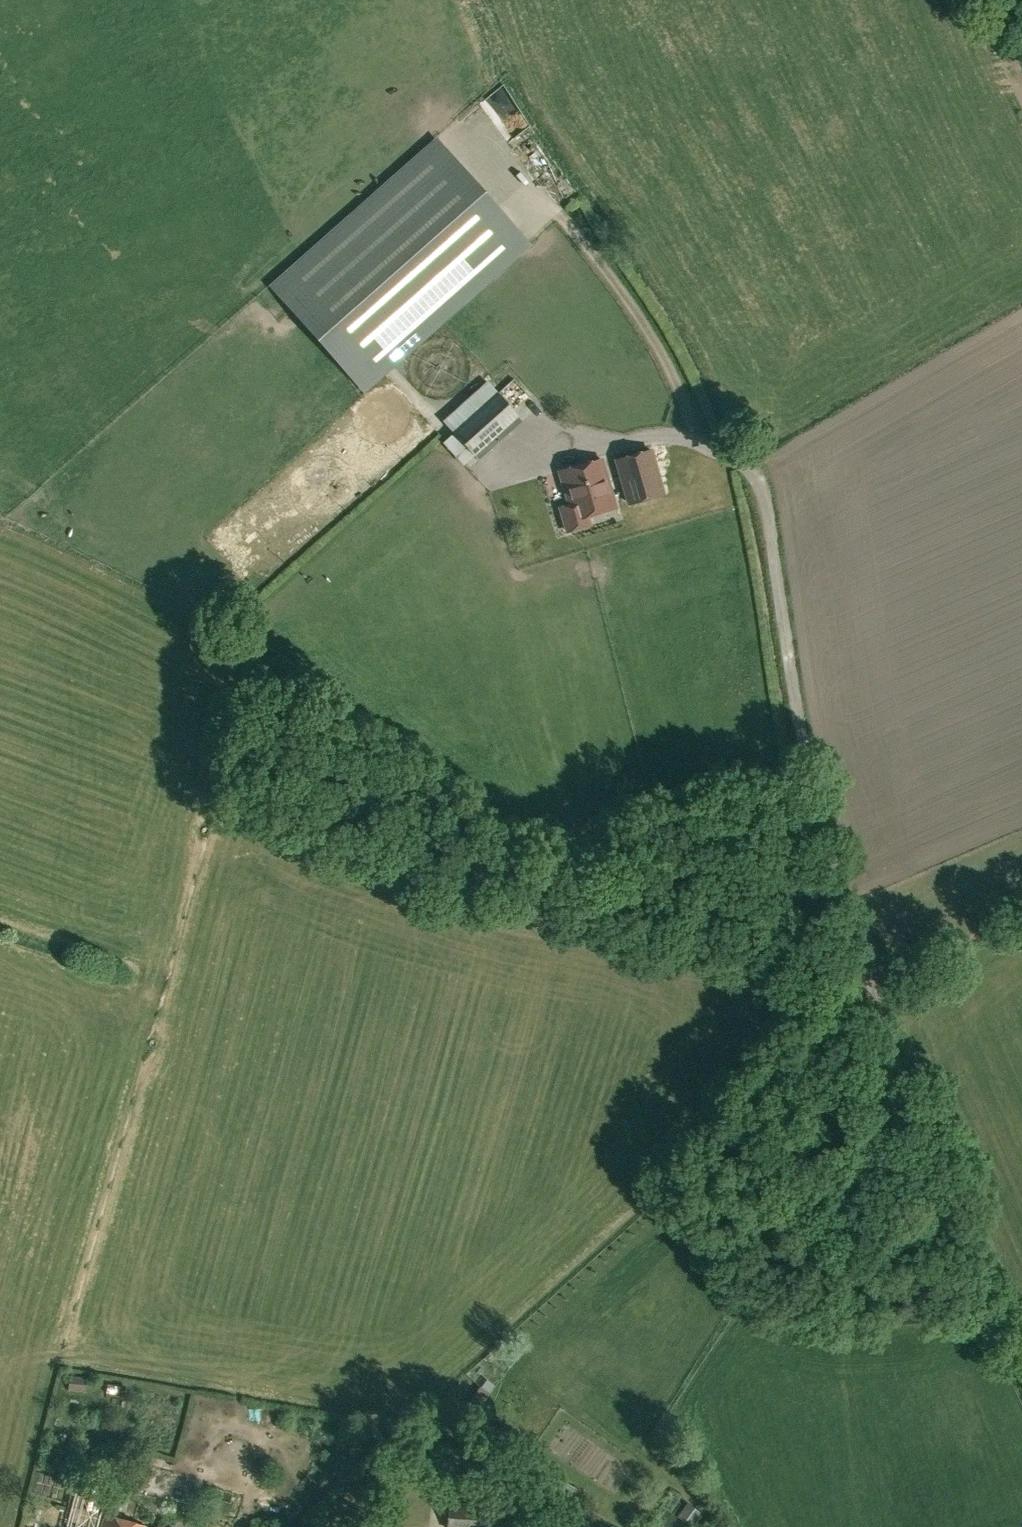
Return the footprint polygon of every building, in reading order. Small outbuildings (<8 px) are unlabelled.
[(481,97),(511,139),(533,124),(504,82),(481,97)] [(529,244),(437,139),(271,286),(346,371),(376,345),(393,364),(529,244)] [(478,460),(511,431),(522,420),(497,392),(453,432),(478,460)] [(650,450),(617,460),(629,503),(663,494),(650,450)] [(567,531),(589,525),(586,516),(615,508),(601,459),(560,471),(570,505),(560,507),(567,531)] [(481,1387),(465,1406),(472,1413),(489,1393),(481,1387)] [(99,1491),(79,1487),(70,1526),(91,1526),(99,1491)] [(704,1511),(688,1499),(678,1513),(694,1525),(704,1511)] [(448,1526),(505,1526),(506,1511),(450,1506),(448,1526)] [(440,1511),(409,1510),(408,1526),(439,1526),(440,1511)] [(105,1515),(101,1526),(145,1526),(145,1525),(105,1515)]
